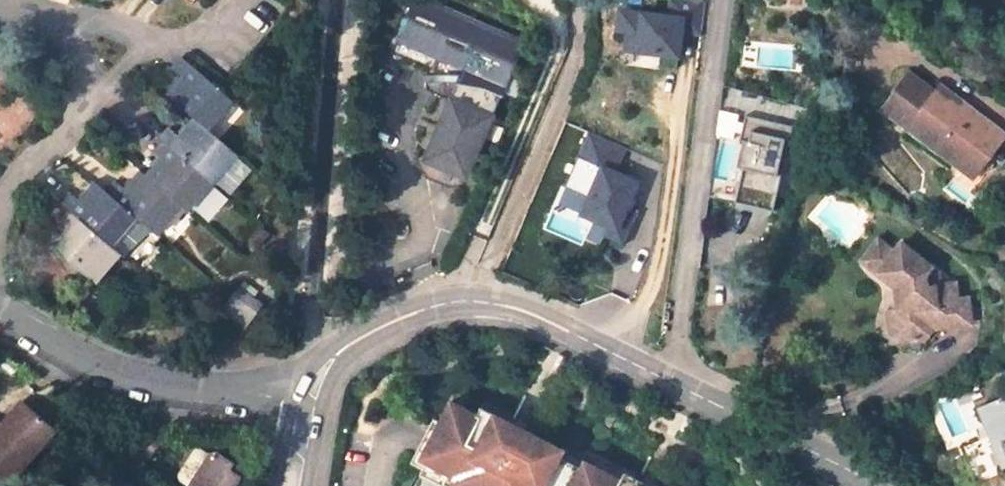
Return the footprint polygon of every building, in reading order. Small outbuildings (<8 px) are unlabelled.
[(419,0),(418,0),(401,38),(468,67),(429,162),(467,178),(524,45),(419,0)] [(659,66),(680,67),(682,12),(619,10),(618,54),(660,55),(659,66)] [(737,28),(745,30),(749,13),(741,11),(737,28)] [(233,102),(184,58),(173,70),(184,79),(168,97),(196,121),(208,131),(233,102)] [(1004,136),(940,86),(935,93),(911,75),(883,112),(908,130),(911,126),(960,164),(966,156),(981,167),(1004,136)] [(720,111),(715,133),(732,137),(737,115),(720,111)] [(187,212),(235,155),(208,131),(196,121),(181,137),(171,128),(153,149),(163,157),(146,177),(183,208),(187,212)] [(908,130),(972,180),(981,167),(966,156),(960,164),(911,126),(908,130)] [(741,170),(731,204),(771,214),(782,170),(778,169),(785,139),(750,131),(747,142),(742,140),(734,168),(741,170)] [(620,175),(627,144),(582,134),(570,188),(583,191),(575,225),(627,237),(633,212),(629,211),(637,179),(620,175)] [(141,173),(127,190),(117,182),(107,193),(137,219),(159,237),(183,208),(146,177),(141,173)] [(71,193),(60,205),(70,212),(61,222),(72,231),(55,249),(96,284),(121,256),(112,248),(137,219),(107,193),(96,184),(81,201),(71,193)] [(893,252),(877,239),(860,262),(876,275),(893,252)] [(893,252),(876,275),(895,290),(898,313),(903,312),(907,344),(925,342),(933,332),(933,330),(971,325),(968,299),(957,300),(955,284),(927,288),(925,277),(931,269),(900,244),(893,252)] [(261,309),(236,291),(222,310),(247,328),(261,309)] [(898,313),(887,315),(890,336),(901,345),(907,344),(903,312),(898,313)] [(999,369),(981,378),(995,410),(1004,406),(1004,383),(999,369)] [(449,402),(418,458),(454,477),(451,484),(455,485),(649,485),(619,470),(615,479),(582,463),(579,469),(554,456),(534,446),(538,438),(493,416),(489,423),(473,414),(449,402)] [(60,430),(29,406),(10,432),(6,429),(0,436),(0,471),(18,485),(60,430)] [(493,416),(477,407),(473,414),(489,423),(493,416)] [(201,485),(207,485),(237,485),(243,459),(239,452),(233,451),(234,440),(215,437),(209,441),(201,485)] [(558,449),(538,438),(534,446),(554,456),(558,449)] [(146,472),(132,485),(162,485),(146,472)]
